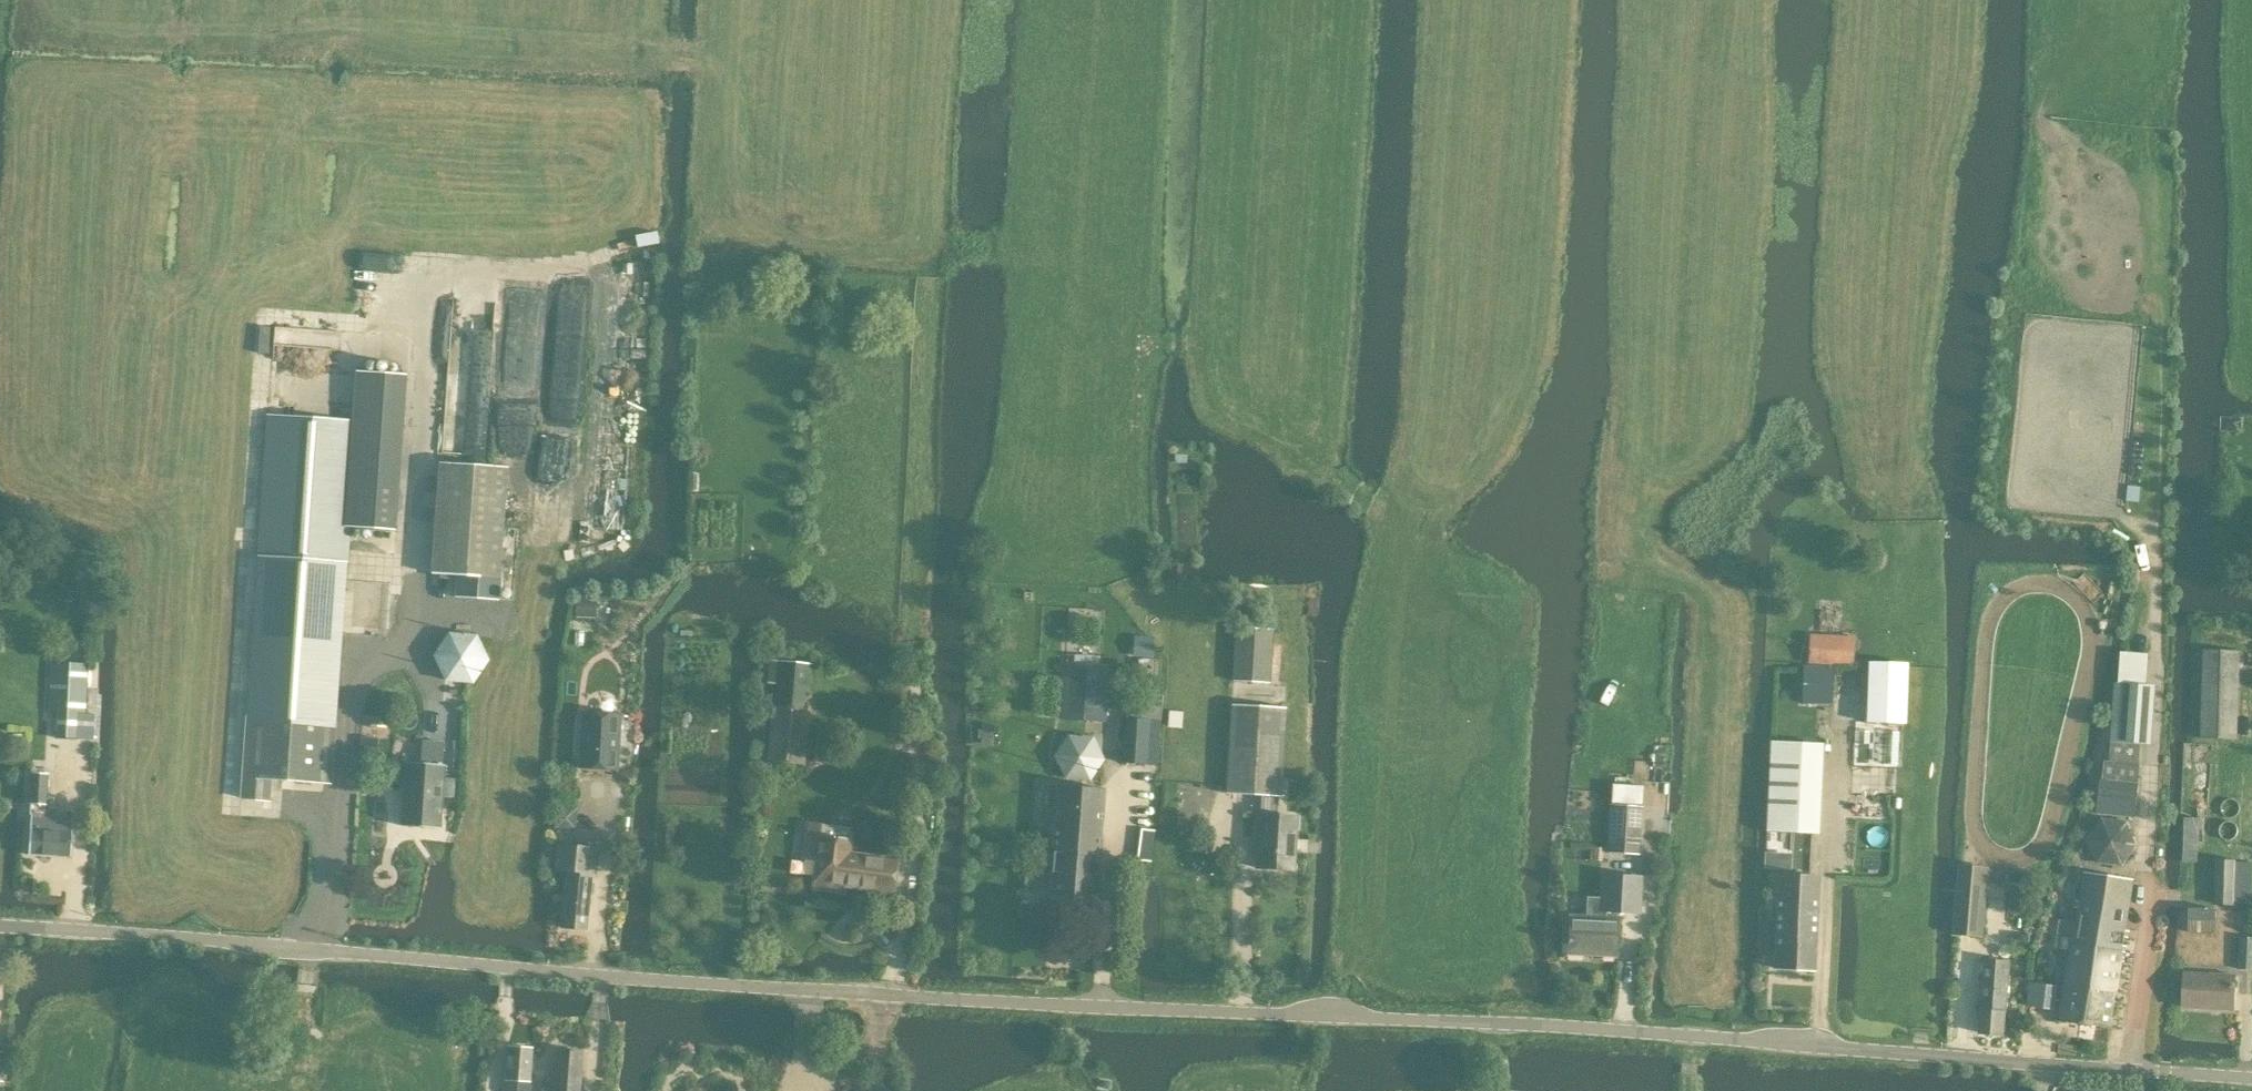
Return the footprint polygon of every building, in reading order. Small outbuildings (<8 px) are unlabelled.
[(258,556),(243,787),(242,799),(270,801),(272,779),(332,783),(357,422),(268,416),(258,556)] [(441,463),(433,574),(456,575),(454,596),(498,599),(499,578),(507,468),(441,463)] [(446,680),(472,682),(487,660),(476,636),(449,634),(434,656),(446,680)] [(1803,664),(1802,703),(1833,704),(1833,692),(1834,665),(1853,665),(1854,637),(1810,635),(1808,664),(1803,664)] [(1236,640),(1233,681),(1269,683),(1271,643),(1236,640)] [(2241,652),(2207,651),(2204,739),(2239,740),(2241,652)] [(769,661),(767,683),(776,684),(775,689),(805,692),(809,693),(812,665),(769,661)] [(1867,704),(1866,723),(1888,724),(1906,724),(1906,722),(1906,699),(1907,663),(1867,662),(1867,699),(1867,704)] [(52,663),(49,712),(58,713),(56,736),(75,737),(76,714),(84,715),(87,666),(52,663)] [(1061,719),(1107,722),(1110,666),(1065,664),(1061,719)] [(2113,708),(2111,742),(2141,744),(2145,685),(2119,683),(2115,683),(2113,708)] [(1259,837),(1257,868),(1292,870),(1296,817),(1277,816),(1278,796),(1280,797),(1285,708),(1232,705),(1226,793),(1261,795),(1260,815),(1258,815),(1256,837),(1259,837)] [(773,707),(768,761),(803,764),(808,710),(803,710),(773,707)] [(582,767),(618,769),(621,713),(585,711),(582,767)] [(1126,718),(1122,761),(1145,763),(1157,765),(1160,720),(1126,718)] [(400,766),(399,785),(404,786),(402,826),(440,829),(442,797),(453,798),(454,778),(443,777),(444,765),(442,765),(444,743),(422,742),(420,764),(406,763),(406,766),(400,766)] [(1817,833),(1822,744),(1770,742),(1766,831),(1817,833)] [(2100,780),(2097,813),(2135,817),(2140,766),(2140,764),(2139,764),(2110,761),(2104,761),(2104,762),(2102,780),(2100,780)] [(29,855),(71,858),(73,817),(45,816),(47,776),(33,775),(31,803),(32,803),(29,855)] [(1058,784),(1052,871),(1041,870),(1040,887),(1051,888),(1050,908),(1094,911),(1102,787),(1058,784)] [(1610,804),(1607,852),(1639,854),(1641,806),(1610,804)] [(2086,840),(2096,863),(2122,866),(2138,845),(2127,821),(2101,818),(2086,840)] [(2184,818),(2183,862),(2199,862),(2200,818),(2184,818)] [(893,893),(898,860),(849,854),(853,829),(809,823),(804,857),(817,859),(813,889),(844,893),(845,882),(856,884),(856,888),(893,893)] [(568,872),(562,928),(585,930),(591,874),(592,874),(595,848),(559,845),(557,871),(568,872)] [(2215,903),(2235,904),(2235,902),(2251,902),(2251,862),(2236,862),(2236,859),(2216,859),(2215,903)] [(2076,865),(2065,863),(2063,876),(2073,878),(2076,865)] [(1962,865),(1955,934),(1983,937),(1990,868),(1962,865)] [(2084,880),(2077,923),(2092,925),(2089,940),(2122,945),(2133,876),(2085,869),(2084,875),(2080,874),(2079,879),(2084,880)] [(1563,939),(1563,944),(1567,944),(1566,954),(1615,957),(1617,918),(1615,918),(1616,905),(1637,906),(1639,878),(1600,876),(1600,897),(1586,896),(1585,917),(1568,916),(1567,939),(1563,939)] [(1815,971),(1818,878),(1779,877),(1777,928),(1770,927),(1771,923),(1761,923),(1760,952),(1776,953),(1776,970),(1815,971)] [(2215,909),(2189,908),(2188,931),(2214,932),(2215,909)] [(2077,923),(2068,985),(2115,991),(2122,945),(2089,940),(2092,925),(2077,923)] [(2251,969),(2251,937),(2242,936),(2240,968),(2251,969)] [(1985,958),(1978,1032),(2002,1035),(2010,960),(1985,958)] [(2234,1010),(2236,976),(2185,973),(2184,1007),(2218,1009),(2218,1010),(2234,1010)] [(2115,991),(2068,985),(2065,985),(2060,1020),(2110,1027),(2115,991)] [(528,1084),(530,1047),(506,1046),(504,1090),(507,1090),(531,1090),(531,1086),(528,1086),(528,1084)] [(543,1090),(580,1090),(582,1049),(558,1048),(556,1088),(543,1087),(543,1090)]
